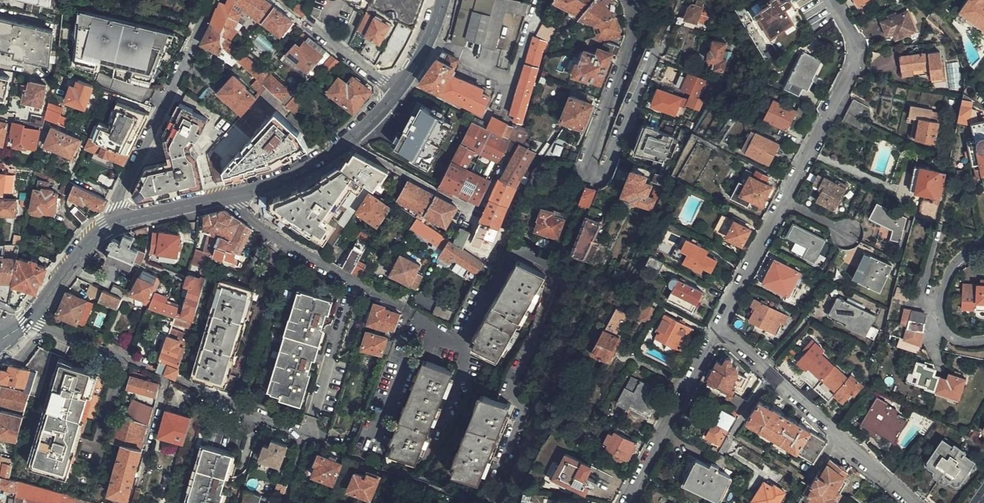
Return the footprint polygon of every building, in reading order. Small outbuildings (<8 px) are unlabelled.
[(211,14),(214,4),(204,0),(198,0),(199,9),(201,10),(211,14)] [(224,29),(234,12),(237,6),(240,0),(229,0),(226,4),(222,2),(219,7),(217,7),(215,16),(212,22),(224,29)] [(237,6),(240,9),(246,0),(240,0),(237,6)] [(274,10),(261,0),(251,0),(242,11),(262,27),(263,25),(274,10)] [(400,22),(401,21),(414,29),(425,0),(371,0),(368,5),(400,22)] [(506,11),(509,2),(502,0),(467,0),(465,0),(464,0),(452,42),(463,45),(465,44),(466,42),(467,38),(483,42),(482,46),(496,49),(506,11)] [(587,0),(553,0),(579,13),(587,0)] [(579,13),(578,16),(593,23),(594,23),(615,15),(611,11),(618,4),(614,0),(587,0),(579,13)] [(754,1),(753,12),(769,38),(772,38),(777,36),(778,32),(788,27),(791,28),(796,25),(795,22),(791,14),(796,11),(791,3),(792,1),(792,0),(756,0),(754,1)] [(961,7),(983,24),(983,0),(967,0),(961,7)] [(27,2),(26,11),(40,13),(42,4),(27,2)] [(506,11),(511,13),(515,4),(509,2),(506,11)] [(701,28),(708,12),(704,11),(705,3),(700,2),(699,7),(696,6),(693,8),(689,10),(685,20),(701,28)] [(302,19),(306,13),(307,12),(297,4),(292,11),(302,19)] [(515,4),(511,13),(518,15),(522,6),(515,4)] [(522,6),(518,15),(525,17),(527,12),(529,12),(530,9),(522,6)] [(171,31),(139,23),(138,25),(115,20),(116,17),(82,8),(77,62),(95,67),(98,59),(102,60),(104,54),(118,57),(132,61),(131,66),(135,67),(133,76),(152,80),(171,31)] [(292,24),(274,10),(263,25),(283,40),(294,27),(292,25),(292,24)] [(909,29),(900,10),(876,22),(882,34),(887,31),(890,37),(909,29)] [(365,11),(357,28),(380,41),(389,25),(365,11)] [(224,48),(233,57),(238,51),(227,42),(228,40),(232,43),(238,36),(234,32),(232,33),(230,32),(242,16),(234,12),(224,29),(224,48)] [(545,21),(555,26),(558,19),(548,15),(545,21)] [(615,15),(594,23),(598,37),(607,35),(609,41),(621,37),(615,15)] [(138,25),(139,23),(116,17),(115,20),(138,25)] [(51,60),(52,54),(57,28),(0,19),(0,36),(0,37),(0,38),(0,50),(19,53),(19,56),(51,60)] [(552,31),(555,26),(545,21),(542,27),(552,31)] [(219,52),(224,48),(224,29),(212,22),(202,43),(219,52)] [(552,31),(542,27),(539,34),(549,37),(552,31)] [(546,44),(549,37),(539,34),(536,40),(546,44)] [(587,40),(589,45),(609,41),(607,35),(598,37),(587,40)] [(327,51),(309,37),(301,46),(297,43),(288,52),(309,71),(327,51)] [(546,44),(536,40),(534,40),(523,73),(510,114),(515,116),(513,120),(520,123),(546,44)] [(617,55),(621,47),(611,43),(606,44),(603,50),(600,48),(597,55),(595,55),(585,51),(580,63),(578,64),(574,73),(588,79),(589,78),(600,82),(612,53),(617,55)] [(721,66),(725,47),(712,43),(710,54),(707,55),(706,60),(709,63),(712,63),(710,72),(724,76),(726,70),(724,70),(724,67),(721,66)] [(679,61),(684,52),(670,45),(666,54),(679,61)] [(237,60),(233,57),(224,48),(219,52),(218,54),(231,68),(237,60)] [(942,72),(938,48),(898,51),(900,73),(930,71),(930,74),(942,72)] [(822,59),(822,58),(822,53),(820,50),(817,49),(816,49),(815,50),(813,50),(811,52),(805,49),(787,84),(801,91),(805,85),(809,87),(814,77),(813,76),(822,59)] [(369,60),(375,66),(381,56),(374,52),(369,60)] [(460,59),(442,52),(434,64),(420,81),(482,111),(490,95),(482,91),(484,89),(455,74),(454,76),(451,74),(456,63),(457,63),(460,59)] [(104,54),(102,60),(103,60),(111,64),(116,66),(118,57),(104,54)] [(332,55),(322,66),(328,72),(339,61),(332,55)] [(132,61),(118,57),(116,66),(117,66),(126,67),(131,66),(132,61)] [(960,87),(959,62),(948,62),(949,88),(960,87)] [(349,69),(343,63),(339,68),(345,73),(349,69)] [(220,91),(243,114),(258,99),(246,88),(247,86),(235,74),(220,91)] [(706,82),(690,74),(682,92),(689,95),(696,99),(698,100),(706,82)] [(268,88),(286,105),(294,96),(271,75),(263,84),(268,88)] [(356,109),(358,111),(365,103),(370,98),(368,95),(371,90),(352,76),(346,82),(338,76),(327,90),(354,111),(356,109)] [(10,80),(0,78),(0,101),(5,102),(10,80)] [(43,102),(45,82),(29,79),(28,87),(25,88),(24,101),(43,102)] [(263,84),(257,79),(253,84),(262,94),(268,88),(263,84)] [(85,107),(94,85),(79,80),(77,84),(76,84),(74,86),(72,85),(67,100),(85,107)] [(705,103),(714,86),(709,83),(701,101),(705,103)] [(674,114),(681,99),(671,95),(673,92),(663,88),(662,91),(658,89),(651,103),(674,114)] [(294,96),(286,105),(296,114),(307,101),(298,92),(294,96)] [(973,95),(964,94),(960,115),(971,116),(973,95)] [(696,99),(689,95),(685,105),(692,108),(696,99)] [(788,127),(798,107),(776,96),(765,116),(788,127)] [(584,127),(593,105),(572,97),(563,119),(584,127)] [(855,98),(848,111),(864,118),(870,105),(855,98)] [(99,119),(91,137),(131,154),(151,114),(119,103),(111,123),(99,119)] [(186,188),(208,184),(204,156),(198,150),(197,144),(202,136),(212,120),(196,111),(197,110),(184,103),(169,133),(173,155),(176,155),(177,160),(173,161),(150,165),(146,174),(138,191),(143,197),(186,188)] [(920,136),(939,138),(942,113),(937,112),(937,110),(934,110),(934,108),(934,106),(913,103),(912,114),(923,115),(920,136)] [(45,114),(44,117),(56,122),(60,116),(58,115),(60,110),(47,105),(45,114)] [(676,126),(639,108),(636,118),(643,121),(630,156),(659,169),(676,126)] [(28,120),(43,122),(44,117),(45,114),(30,111),(28,120)] [(228,168),(231,179),(271,166),(282,163),(295,157),(310,149),(301,133),(278,111),(270,119),(271,120),(259,134),(258,133),(246,147),(246,154),(240,154),(228,168)] [(488,125),(502,132),(507,122),(498,118),(500,114),(495,111),(488,125)] [(864,118),(848,111),(845,118),(869,130),(873,123),(864,118)] [(421,112),(406,134),(403,133),(393,152),(415,163),(439,121),(421,112)] [(923,115),(912,114),(911,119),(918,120),(916,135),(920,136),(923,115)] [(974,162),(978,177),(983,176),(983,116),(979,118),(979,120),(974,122),(977,135),(972,136),(973,139),(970,140),(972,148),(967,149),(968,154),(973,154),(974,162)] [(951,139),(956,140),(960,120),(954,119),(951,139)] [(449,171),(439,190),(452,197),(455,191),(479,202),(489,182),(512,138),(507,135),(502,132),(488,125),(474,120),(449,171)] [(43,144),(57,149),(66,131),(49,123),(47,129),(49,130),(43,144)] [(35,148),(38,130),(23,128),(23,126),(13,124),(11,136),(15,138),(14,147),(26,148),(26,147),(35,148)] [(507,135),(512,138),(519,142),(530,148),(532,144),(528,130),(513,124),(507,135)] [(66,131),(57,149),(71,156),(77,144),(79,144),(82,139),(79,137),(79,135),(74,133),(75,130),(68,127),(66,131)] [(746,151),(756,131),(752,129),(742,149),(746,151)] [(780,142),(756,131),(746,151),(770,163),(780,142)] [(458,150),(466,134),(462,132),(454,148),(458,150)] [(131,154),(91,137),(86,148),(95,151),(109,158),(125,164),(131,154)] [(519,142),(512,138),(489,182),(498,186),(519,142)] [(522,166),(530,148),(519,142),(498,186),(472,243),(485,248),(488,243),(490,244),(491,241),(490,240),(493,231),(495,231),(497,228),(495,228),(500,217),(502,217),(503,214),(501,213),(513,186),(517,177),(519,177),(521,172),(523,168),(522,166)] [(109,158),(95,151),(92,158),(95,159),(94,161),(111,168),(114,162),(109,160),(109,158)] [(347,159),(339,164),(375,189),(380,182),(382,182),(388,171),(356,153),(352,158),(351,161),(347,159)] [(938,222),(939,220),(947,191),(951,169),(952,169),(953,160),(948,158),(945,171),(918,165),(916,171),(923,173),(919,189),(935,193),(934,198),(927,196),(924,197),(922,206),(924,209),(923,214),(938,222)] [(619,159),(615,169),(630,170),(631,170),(634,165),(619,159)] [(35,162),(34,165),(34,169),(49,179),(53,172),(35,162)] [(306,186),(272,200),(271,208),(292,222),(293,221),(313,235),(334,248),(359,212),(371,195),(375,189),(339,164),(313,183),(306,186)] [(771,185),(765,182),(769,175),(759,169),(757,173),(747,167),(731,195),(749,205),(752,199),(761,203),(771,185)] [(650,187),(642,183),(638,181),(641,175),(631,170),(619,200),(626,204),(628,201),(629,199),(632,201),(631,203),(649,210),(653,202),(645,198),(650,187)] [(923,173),(916,171),(913,188),(919,189),(923,173)] [(666,177),(657,174),(653,184),(662,187),(666,177)] [(836,208),(849,185),(840,179),(839,182),(827,176),(825,178),(823,176),(819,184),(821,186),(820,187),(823,189),(818,199),(836,208)] [(53,201),(55,192),(51,191),(51,189),(45,188),(45,186),(48,185),(49,182),(40,180),(38,188),(36,188),(32,208),(34,211),(38,211),(39,208),(52,210),(54,202),(53,201)] [(65,192),(70,194),(75,183),(69,180),(64,188),(67,190),(65,192)] [(398,200),(425,214),(435,196),(408,181),(398,200)] [(75,183),(70,194),(69,196),(83,203),(85,201),(100,209),(96,211),(96,212),(97,213),(103,211),(107,203),(108,200),(75,183)] [(515,189),(513,186),(501,213),(503,214),(505,215),(512,199),(511,199),(515,189)] [(588,205),(594,189),(591,189),(585,187),(579,202),(588,205)] [(359,212),(381,227),(393,209),(387,205),(388,203),(384,200),(382,202),(371,195),(359,212)] [(435,196),(425,214),(447,226),(457,207),(435,196)] [(16,217),(17,200),(0,199),(0,215),(16,217)] [(901,240),(908,216),(878,200),(871,212),(893,223),(890,237),(901,240)] [(406,211),(396,204),(393,208),(403,215),(406,211)] [(84,223),(88,218),(76,207),(71,212),(84,223)] [(556,236),(564,221),(553,215),(554,212),(543,208),(539,217),(541,218),(536,229),(556,236)] [(204,256),(213,258),(214,253),(217,243),(218,243),(221,236),(231,242),(242,222),(225,211),(206,215),(208,223),(205,231),(210,232),(202,255),(204,256)] [(726,238),(727,235),(733,223),(721,216),(714,229),(716,230),(715,232),(726,238)] [(736,217),(735,220),(746,225),(747,222),(736,217)] [(421,221),(420,220),(412,230),(446,253),(453,242),(421,221)] [(742,243),(751,227),(746,225),(735,220),(733,223),(727,235),(742,243)] [(571,256),(590,264),(598,245),(591,242),(598,227),(586,221),(571,256)] [(826,239),(792,221),(783,236),(801,246),(798,252),(815,261),(826,239)] [(863,224),(865,234),(879,231),(877,221),(863,224)] [(217,243),(214,253),(231,259),(238,247),(242,249),(253,229),(242,222),(231,242),(221,236),(218,243),(217,243)] [(460,228),(453,242),(462,249),(470,233),(460,228)] [(153,232),(151,247),(158,248),(157,252),(176,256),(178,248),(181,248),(182,243),(179,241),(180,236),(162,231),(161,234),(153,232)] [(135,262),(140,264),(145,254),(146,252),(135,247),(134,248),(130,246),(134,238),(125,234),(120,242),(118,242),(118,240),(115,238),(111,240),(109,245),(112,247),(107,258),(111,261),(112,259),(128,266),(127,267),(131,269),(135,262)] [(703,260),(707,250),(685,239),(681,248),(676,246),(672,255),(702,270),(706,262),(703,260)] [(874,248),(862,241),(858,245),(854,247),(848,249),(843,259),(863,270),(858,278),(884,292),(898,268),(876,257),(870,271),(864,267),(872,254),(874,248)] [(462,249),(453,242),(446,253),(440,262),(448,268),(452,263),(454,264),(456,261),(472,271),(466,279),(470,281),(474,284),(488,265),(462,249)] [(19,251),(20,245),(16,245),(1,245),(0,255),(0,280),(14,281),(19,251)] [(345,266),(354,273),(360,262),(368,249),(359,245),(345,266)] [(214,253),(213,258),(228,265),(231,259),(214,253)] [(392,276),(416,288),(425,274),(419,271),(423,265),(404,254),(392,276)] [(870,271),(876,257),(872,254),(864,267),(870,271)] [(208,273),(213,258),(204,256),(200,270),(208,273)] [(666,261),(658,256),(654,264),(662,268),(666,261)] [(764,280),(776,258),(772,256),(765,268),(761,277),(760,278),(764,280)] [(800,271),(776,258),(764,280),(791,295),(797,284),(794,282),(800,271)] [(15,283),(31,289),(37,290),(40,279),(43,279),(44,274),(46,270),(46,268),(37,265),(37,262),(32,260),(31,263),(20,260),(15,283)] [(499,358),(546,275),(518,260),(471,343),(499,358)] [(354,273),(353,274),(361,278),(366,270),(365,269),(367,266),(360,262),(354,273)] [(765,268),(761,266),(756,274),(761,277),(765,268)] [(614,277),(622,279),(627,269),(619,267),(614,277)] [(151,300),(152,299),(155,292),(160,279),(145,272),(145,271),(143,270),(133,291),(151,300)] [(192,326),(206,283),(188,276),(188,277),(186,282),(190,284),(187,296),(182,316),(177,314),(175,320),(192,326)] [(704,290),(677,277),(674,276),(672,277),(671,279),(671,281),(671,283),(672,285),(675,287),(669,297),(694,309),(704,290)] [(223,388),(253,289),(222,279),(203,338),(193,375),(223,388)] [(190,284),(186,282),(185,282),(180,293),(187,296),(190,284)] [(104,289),(90,284),(86,295),(99,300),(104,289)] [(123,298),(127,290),(113,285),(110,292),(123,298)] [(911,289),(898,287),(897,296),(908,297),(909,297),(911,289)] [(99,300),(118,308),(123,298),(110,292),(104,289),(99,300)] [(77,323),(87,300),(67,292),(57,314),(77,323)] [(155,292),(152,299),(164,304),(166,301),(167,297),(155,292)] [(306,374),(328,304),(299,295),(270,394),(281,397),(281,396),(301,401),(309,374),(306,374)] [(864,332),(874,315),(838,296),(831,310),(839,315),(837,319),(864,332)] [(790,316),(756,298),(752,305),(756,308),(750,319),(775,333),(781,322),(786,325),(790,316)] [(164,304),(152,299),(151,300),(148,309),(175,320),(177,314),(178,309),(164,304)] [(93,303),(87,300),(77,323),(83,326),(93,303)] [(658,307),(646,301),(639,316),(651,322),(658,307)] [(389,326),(396,329),(402,313),(384,308),(384,306),(374,303),(368,322),(388,329),(389,326)] [(906,306),(903,321),(902,322),(909,323),(912,307),(906,306)] [(909,323),(908,326),(923,329),(926,313),(925,310),(912,307),(909,323)] [(433,318),(450,325),(454,316),(438,308),(433,318)] [(695,327),(666,311),(657,330),(658,331),(657,333),(664,337),(663,339),(683,350),(695,327)] [(908,326),(907,337),(920,341),(923,329),(908,326)] [(610,359),(622,336),(605,328),(593,350),(610,359)] [(387,354),(392,340),(385,338),(385,337),(365,330),(360,347),(371,351),(372,350),(379,352),(379,351),(387,354)] [(102,345),(106,336),(100,333),(96,342),(102,345)] [(132,351),(137,338),(129,335),(123,347),(132,351)] [(754,346),(769,354),(777,344),(761,335),(754,346)] [(920,341),(907,337),(900,336),(899,342),(919,347),(920,341)] [(168,337),(158,368),(177,377),(186,349),(183,348),(184,345),(185,346),(186,343),(168,337)] [(814,388),(834,367),(818,351),(821,348),(813,340),(808,345),(810,347),(798,360),(806,369),(800,375),(814,388)] [(33,370),(30,387),(28,393),(38,396),(51,352),(41,348),(26,368),(33,370)] [(62,361),(71,364),(73,360),(51,352),(38,396),(51,400),(62,361)] [(957,395),(960,375),(956,374),(948,371),(946,377),(932,373),(934,367),(931,365),(925,364),(925,362),(917,359),(914,370),(919,372),(915,381),(940,390),(942,389),(957,395)] [(96,372),(71,364),(62,361),(51,400),(42,430),(33,459),(47,463),(46,467),(66,473),(96,372)] [(679,362),(675,371),(679,373),(684,364),(679,362)] [(4,363),(3,370),(10,371),(11,365),(4,363)] [(422,444),(432,421),(434,422),(436,416),(433,415),(444,392),(446,393),(448,387),(445,386),(450,374),(425,363),(389,450),(416,461),(420,449),(423,451),(425,445),(422,444)] [(3,370),(0,372),(0,373),(0,380),(1,381),(30,387),(33,370),(26,368),(15,365),(11,365),(10,371),(3,370)] [(722,366),(720,369),(717,375),(712,373),(706,383),(707,384),(705,388),(713,392),(715,389),(720,391),(719,395),(730,401),(731,398),(730,397),(734,391),(739,393),(744,384),(735,379),(734,375),(733,373),(729,371),(729,370),(729,368),(729,367),(728,366),(726,365),(724,365),(722,366)] [(717,375),(720,369),(715,367),(712,373),(717,375)] [(852,382),(834,367),(814,388),(829,401),(834,394),(843,402),(855,389),(858,391),(863,386),(855,379),(852,382)] [(919,372),(914,370),(910,379),(915,381),(919,372)] [(157,395),(161,384),(156,383),(157,379),(133,373),(129,388),(157,395)] [(653,387),(648,384),(648,383),(633,374),(618,400),(628,406),(633,399),(635,401),(634,402),(643,408),(645,406),(651,409),(661,389),(654,385),(653,387)] [(30,387),(1,381),(0,387),(0,405),(25,410),(28,393),(30,387)] [(487,455),(500,423),(502,423),(504,419),(502,418),(508,404),(505,402),(504,404),(483,395),(470,428),(453,470),(477,481),(485,460),(486,461),(489,456),(487,455)] [(739,411),(742,413),(749,403),(738,396),(732,406),(739,411)] [(896,414),(898,411),(887,404),(887,403),(877,397),(862,424),(871,429),(872,428),(895,441),(907,421),(896,414)] [(133,400),(127,416),(146,423),(149,424),(154,408),(133,400)] [(812,465),(826,442),(760,401),(745,425),(812,465)] [(706,435),(720,443),(738,415),(740,416),(742,413),(732,406),(720,424),(715,421),(706,435)] [(18,439),(23,416),(2,410),(0,420),(0,434),(18,439)] [(160,435),(184,442),(191,417),(167,410),(160,435)] [(127,416),(119,413),(107,452),(119,456),(108,492),(128,497),(142,450),(139,448),(146,423),(127,416)] [(972,428),(968,436),(975,439),(980,431),(972,428)] [(630,456),(638,441),(616,430),(614,433),(610,431),(606,440),(609,442),(608,445),(617,449),(618,455),(622,457),(627,455),(630,456)] [(280,464),(284,452),(287,443),(272,438),(270,444),(268,448),(264,447),(260,457),(262,458),(261,460),(269,463),(270,461),(280,464)] [(960,481),(963,454),(964,452),(955,445),(953,447),(943,440),(928,460),(929,464),(953,482),(960,481)] [(222,499),(219,499),(234,451),(205,442),(188,502),(221,502),(222,499)] [(599,476),(587,470),(592,461),(567,448),(555,473),(580,485),(581,484),(587,487),(590,482),(595,484),(599,476)] [(890,449),(879,461),(887,468),(898,456),(890,449)] [(292,468),(295,456),(284,452),(280,464),(292,468)] [(332,483),(341,464),(335,461),(336,458),(330,456),(329,458),(319,454),(311,475),(332,483)] [(716,471),(718,469),(712,464),(710,467),(690,454),(677,472),(692,482),(690,485),(704,494),(705,492),(714,499),(727,479),(716,471)] [(845,483),(841,481),(847,471),(829,461),(821,475),(818,474),(809,489),(807,487),(803,495),(817,502),(819,500),(824,502),(832,502),(835,497),(838,498),(841,493),(840,492),(845,483)] [(1,476),(10,478),(13,464),(5,462),(3,472),(0,472),(0,475),(1,476)] [(377,471),(377,469),(372,467),(369,477),(359,474),(355,486),(375,492),(381,473),(377,471)] [(906,486),(912,492),(922,481),(917,475),(906,486)] [(1,476),(0,477),(0,492),(1,487),(17,491),(19,481),(10,478),(1,476)] [(92,501),(19,481),(17,491),(15,500),(15,502),(22,502),(24,496),(49,502),(98,502),(92,501)] [(280,482),(276,496),(281,495),(284,492),(286,489),(288,484),(280,482)] [(141,487),(137,486),(132,502),(137,502),(141,487)] [(262,492),(244,486),(239,502),(259,502),(262,492)] [(773,489),(771,491),(763,486),(751,502),(778,502),(783,496),(773,489)] [(524,502),(531,502),(535,491),(527,489),(524,502)] [(362,499),(372,502),(373,496),(364,493),(362,499)]
